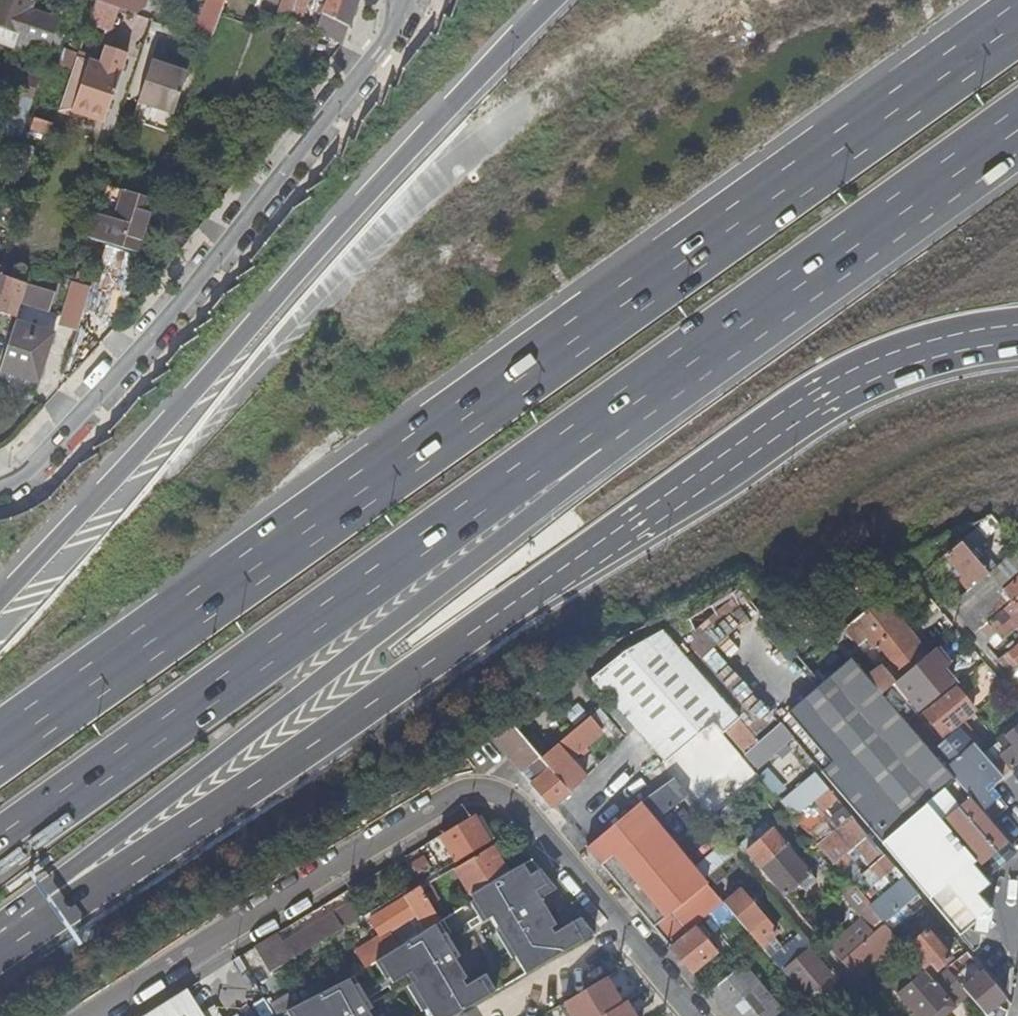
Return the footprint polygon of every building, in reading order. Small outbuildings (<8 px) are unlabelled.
[(24,35),(36,0),(0,0),(0,27),(24,35)] [(98,1),(118,8),(137,15),(148,8),(150,0),(98,0),(98,1)] [(213,4),(224,8),(227,0),(215,0),(213,4)] [(274,22),(289,26),(291,21),(295,8),(298,0),(282,0),(274,22)] [(295,8),(306,12),(310,0),(298,0),(295,8)] [(344,46),(360,0),(328,0),(317,30),(344,46)] [(111,30),(118,8),(98,1),(90,23),(111,30)] [(301,27),(306,12),(295,8),(291,21),(301,27)] [(27,44),(37,48),(50,53),(60,25),(36,16),(27,44)] [(320,38),(301,27),(291,21),(289,26),(279,55),(302,64),(320,38)] [(105,49),(120,54),(121,49),(107,44),(105,49)] [(99,119),(120,54),(105,49),(102,57),(100,64),(79,57),(62,112),(76,117),(78,112),(99,119)] [(102,57),(81,50),(79,57),(100,64),(102,57)] [(152,63),(190,75),(191,69),(154,57),(152,63)] [(190,75),(152,63),(139,103),(177,115),(190,75)] [(39,87),(15,78),(10,94),(34,102),(39,87)] [(23,99),(13,123),(25,127),(34,103),(23,99)] [(169,154),(162,177),(167,179),(175,156),(169,154)] [(118,219),(128,189),(111,184),(101,213),(118,219)] [(92,238),(107,242),(135,253),(144,229),(147,229),(157,198),(128,189),(118,219),(101,213),(100,213),(92,238)] [(144,229),(135,253),(142,255),(150,231),(147,229),(144,229)] [(111,246),(104,268),(130,278),(137,257),(111,246)] [(20,317),(24,305),(31,284),(9,276),(2,273),(4,266),(0,265),(0,292),(4,293),(0,306),(0,311),(20,317)] [(81,273),(78,283),(91,287),(94,277),(81,273)] [(74,282),(60,326),(80,332),(93,287),(91,287),(78,283),(74,282)] [(59,294),(56,293),(31,284),(24,305),(52,314),(59,294)] [(56,335),(18,323),(3,370),(41,383),(56,335)] [(83,352),(88,336),(79,334),(74,349),(83,352)] [(985,542),(975,531),(945,556),(957,571),(960,575),(972,589),(987,576),(970,555),(985,542)] [(998,589),(1017,573),(1017,549),(987,576),(998,589)] [(1002,594),(998,589),(987,576),(972,589),(949,608),(971,633),(974,630),(1017,593),(1017,581),(1002,594)] [(974,630),(982,630),(991,640),(1001,632),(1010,624),(1014,628),(1017,625),(1017,593),(974,630)] [(884,667),(867,680),(881,695),(927,656),(927,655),(880,600),(854,623),(868,640),(880,654),(885,650),(895,662),(886,669),(884,667)] [(868,640),(854,623),(846,629),(861,646),(868,640)] [(1014,628),(1010,624),(1001,632),(1008,640),(1017,632),(1017,625),(1014,628)] [(636,731),(664,764),(695,739),(713,723),(722,735),(727,731),(740,721),(663,630),(623,654),(593,679),(612,702),(636,731)] [(888,704),(899,694),(897,691),(901,688),(921,712),(952,686),(927,656),(881,695),(888,704)] [(821,772),(977,957),(998,939),(954,888),(949,881),(902,826),(930,801),(945,819),(940,823),(988,879),(1007,863),(1008,842),(989,819),(931,752),(924,745),(909,727),(894,710),(888,704),(881,695),(867,680),(850,661),(788,713),(831,763),(821,772)] [(1003,661),(998,665),(1009,678),(1013,674),(1003,661)] [(987,666),(971,675),(983,694),(998,685),(987,666)] [(944,737),(956,727),(975,711),(955,688),(925,713),(940,731),(944,737)] [(899,694),(888,704),(894,710),(909,727),(919,718),(899,694)] [(606,707),(630,736),(636,731),(612,702),(606,707)] [(563,715),(575,729),(588,718),(576,704),(563,715)] [(564,764),(579,751),(586,745),(602,732),(589,717),(588,718),(575,729),(539,758),(569,792),(571,795),(582,785),(564,764)] [(756,769),(791,737),(780,724),(759,743),(740,721),(727,731),(747,755),(745,756),(756,769)] [(986,748),(965,724),(959,729),(980,753),(986,748)] [(495,738),(523,771),(539,758),(512,725),(495,738)] [(999,743),(1005,751),(990,764),(1002,778),(1017,765),(1017,726),(998,742),(999,743)] [(956,727),(944,737),(946,739),(958,729),(956,727)] [(989,788),(1002,778),(990,764),(983,756),(980,753),(959,729),(958,729),(946,739),(942,743),(931,752),(989,819),(1004,806),(989,788)] [(935,735),(942,743),(946,739),(944,737),(940,731),(935,735)] [(935,735),(924,745),(931,752),(942,743),(935,735)] [(999,743),(983,756),(990,764),(1005,751),(999,743)] [(586,745),(579,751),(584,757),(591,751),(586,745)] [(539,758),(523,771),(522,772),(554,809),(571,795),(569,792),(539,758)] [(786,789),(767,767),(757,776),(776,798),(786,789)] [(817,776),(783,806),(795,820),(820,798),(829,790),(817,776)] [(688,797),(673,779),(639,806),(654,824),(668,813),(688,797)] [(806,833),(810,830),(822,820),(826,817),(822,812),(828,807),(820,798),(795,820),(806,833)] [(669,946),(721,902),(710,889),(704,882),(696,872),(680,853),(654,824),(639,806),(620,821),(587,848),(654,926),(653,927),(669,946)] [(693,842),(668,813),(654,824),(680,853),(693,842)] [(449,851),(456,864),(490,843),(475,817),(426,846),(435,860),(449,851)] [(851,817),(836,829),(846,841),(860,829),(861,828),(851,817)] [(810,830),(827,849),(838,839),(833,833),(822,820),(810,830)] [(822,889),(772,829),(746,851),(790,903),(805,891),(811,899),(822,889)] [(838,839),(827,849),(823,853),(826,857),(837,848),(844,842),(846,841),(836,829),(833,833),(838,839)] [(844,842),(850,849),(868,869),(884,856),(860,829),(846,841),(844,842)] [(850,849),(844,842),(837,848),(843,855),(850,849)] [(1007,863),(1017,853),(1008,842),(1007,863)] [(735,856),(726,846),(696,872),(704,882),(718,871),(735,856)] [(508,874),(502,864),(499,859),(493,848),(455,872),(470,898),(474,896),(477,901),(526,871),(523,866),(508,874)] [(867,883),(843,855),(837,848),(826,857),(850,885),(869,907),(886,892),(903,878),(897,871),(881,885),(874,877),(867,883)] [(449,851),(435,860),(442,871),(456,864),(449,851)] [(477,901),(474,903),(483,916),(510,901),(525,927),(561,907),(540,872),(529,877),(526,871),(477,901)] [(724,877),(718,871),(704,882),(710,889),(724,877)] [(738,893),(724,877),(710,889),(721,902),(723,904),(730,912),(769,958),(781,948),(759,922),(763,919),(739,892),(738,893)] [(954,877),(949,881),(954,888),(959,883),(954,877)] [(918,895),(903,878),(886,892),(869,907),(884,924),(918,895)] [(441,903),(430,884),(421,890),(432,908),(441,903)] [(855,979),(899,942),(884,924),(869,907),(850,885),(842,892),(870,925),(835,955),(855,979)] [(417,917),(426,933),(441,923),(432,908),(421,890),(370,921),(380,939),(417,917)] [(721,920),(730,912),(723,904),(714,911),(721,920)] [(283,948),(276,937),(254,949),(269,974),(360,920),(352,907),(283,948)] [(912,936),(933,926),(927,911),(905,922),(912,936)] [(718,952),(706,938),(703,934),(696,926),(671,948),(692,973),(718,952)] [(552,932),(558,942),(564,939),(558,928),(552,932)] [(769,958),(779,969),(786,963),(790,967),(785,971),(806,996),(830,976),(809,951),(814,947),(801,931),(781,948),(769,958)] [(564,953),(558,942),(552,932),(499,963),(504,972),(508,978),(514,975),(518,980),(564,953)] [(902,946),(917,964),(922,970),(930,963),(937,971),(951,959),(927,932),(914,943),(911,939),(902,946)] [(361,958),(368,969),(394,953),(386,939),(359,955),(361,958)] [(468,967),(470,970),(474,978),(476,977),(491,968),(484,957),(468,967)] [(368,969),(361,958),(355,962),(362,973),(368,969)] [(930,963),(922,970),(933,982),(947,970),(954,963),(951,959),(937,971),(930,963)] [(504,972),(499,963),(491,968),(476,977),(481,986),(504,972)] [(786,963),(779,969),(783,974),(785,971),(790,967),(786,963)] [(744,964),(708,993),(728,1015),(788,1015),(744,964)] [(917,964),(890,985),(916,1015),(932,1015),(936,1013),(938,1015),(947,1015),(952,1012),(955,1015),(976,1015),(982,1011),(964,990),(949,1001),(933,982),(922,970),(917,964)] [(454,979),(458,987),(474,978),(470,970),(454,979)] [(949,1001),(964,990),(947,970),(933,982),(949,1001)] [(964,990),(982,1011),(986,1015),(996,1015),(1003,1010),(999,1005),(1006,999),(984,972),(964,990)] [(481,986),(476,977),(474,978),(458,987),(416,1012),(418,1015),(444,1015),(484,992),(481,986)] [(606,979),(566,1003),(573,1015),(606,1015),(622,1006),(606,979)] [(186,991),(147,1015),(201,1015),(186,991)] [(287,995),(268,1006),(274,1015),(276,1015),(293,1007),(287,995)] [(626,1004),(622,1006),(606,1015),(633,1015),(626,1004)] [(793,1015),(815,1015),(806,1005),(793,1015)]
